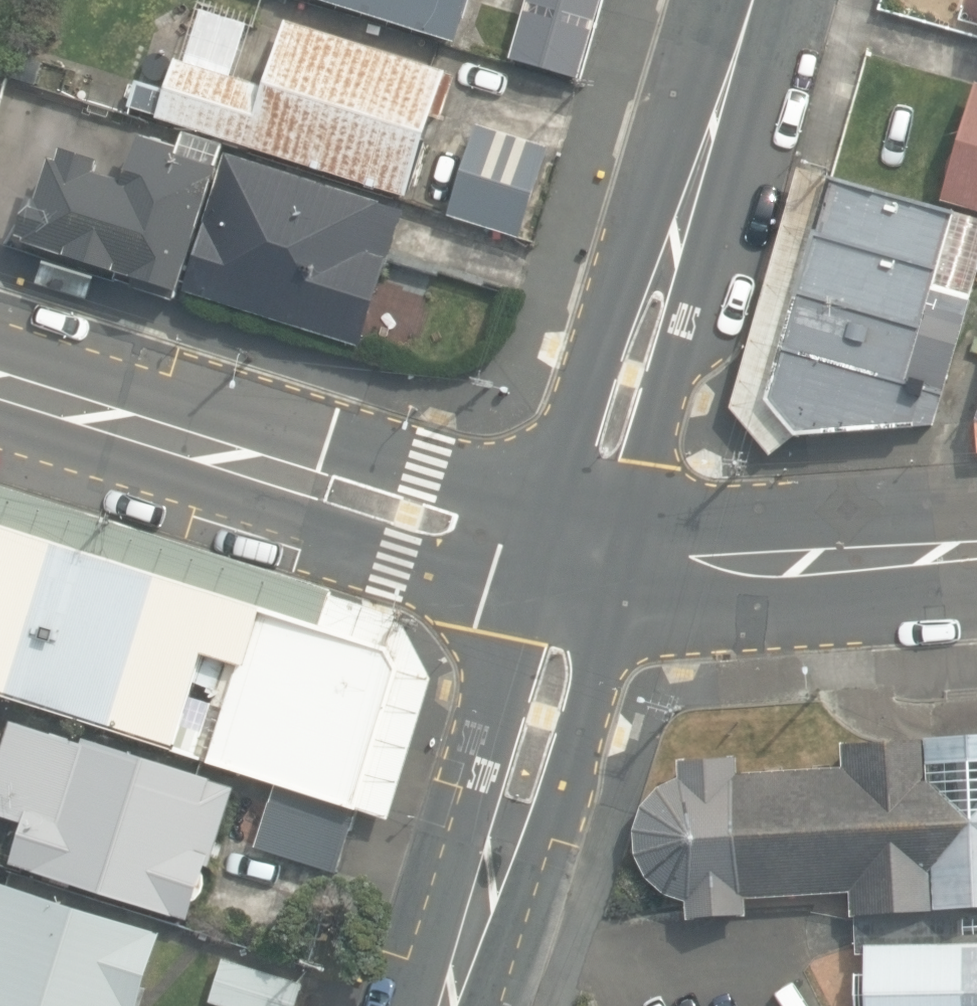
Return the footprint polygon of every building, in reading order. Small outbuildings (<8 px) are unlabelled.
[(463,42),(478,0),(328,0),(463,42)] [(517,58),(586,78),(609,0),(534,0),(517,58)] [(132,105),(409,197),(436,118),(442,120),(457,76),(449,74),(290,20),(267,89),(176,59),(165,91),(140,82),(132,105)] [(976,211),(976,86),(944,201),(976,211)] [(523,240),(551,148),(478,125),(450,217),(523,240)] [(28,246),(182,294),(222,167),(180,154),(182,148),(143,136),(129,179),(100,170),(103,161),(68,150),(64,162),(54,158),(41,199),(34,197),(21,237),(30,240),(28,246)] [(189,291),(360,346),(403,211),(383,205),(383,203),(229,154),(189,291)] [(771,399),(799,435),(935,424),(972,297),(955,292),(975,220),(833,179),(771,399)] [(362,808),(405,671),(393,647),(112,559),(0,524),(0,628),(4,630),(0,642),(0,694),(177,749),(207,654),(242,665),(212,761),(362,808)] [(240,786),(11,716),(0,752),(0,813),(25,821),(11,868),(198,925),(240,786)] [(867,1005),(976,1005),(976,739),(844,745),(844,768),(739,775),(737,757),(680,762),(681,779),(660,790),(643,807),(638,820),(635,836),(639,856),(650,877),(670,893),(689,899),(690,918),(748,915),(747,898),(852,892),(853,917),(858,917),(858,955),(867,954),(867,1005)] [(339,874),(358,810),(276,786),(257,850),(339,874)] [(165,932),(4,881),(0,894),(0,1005),(142,1005),(165,932)] [(221,1005),(296,1005),(303,984),(226,961),(213,1004),(221,1005)]
